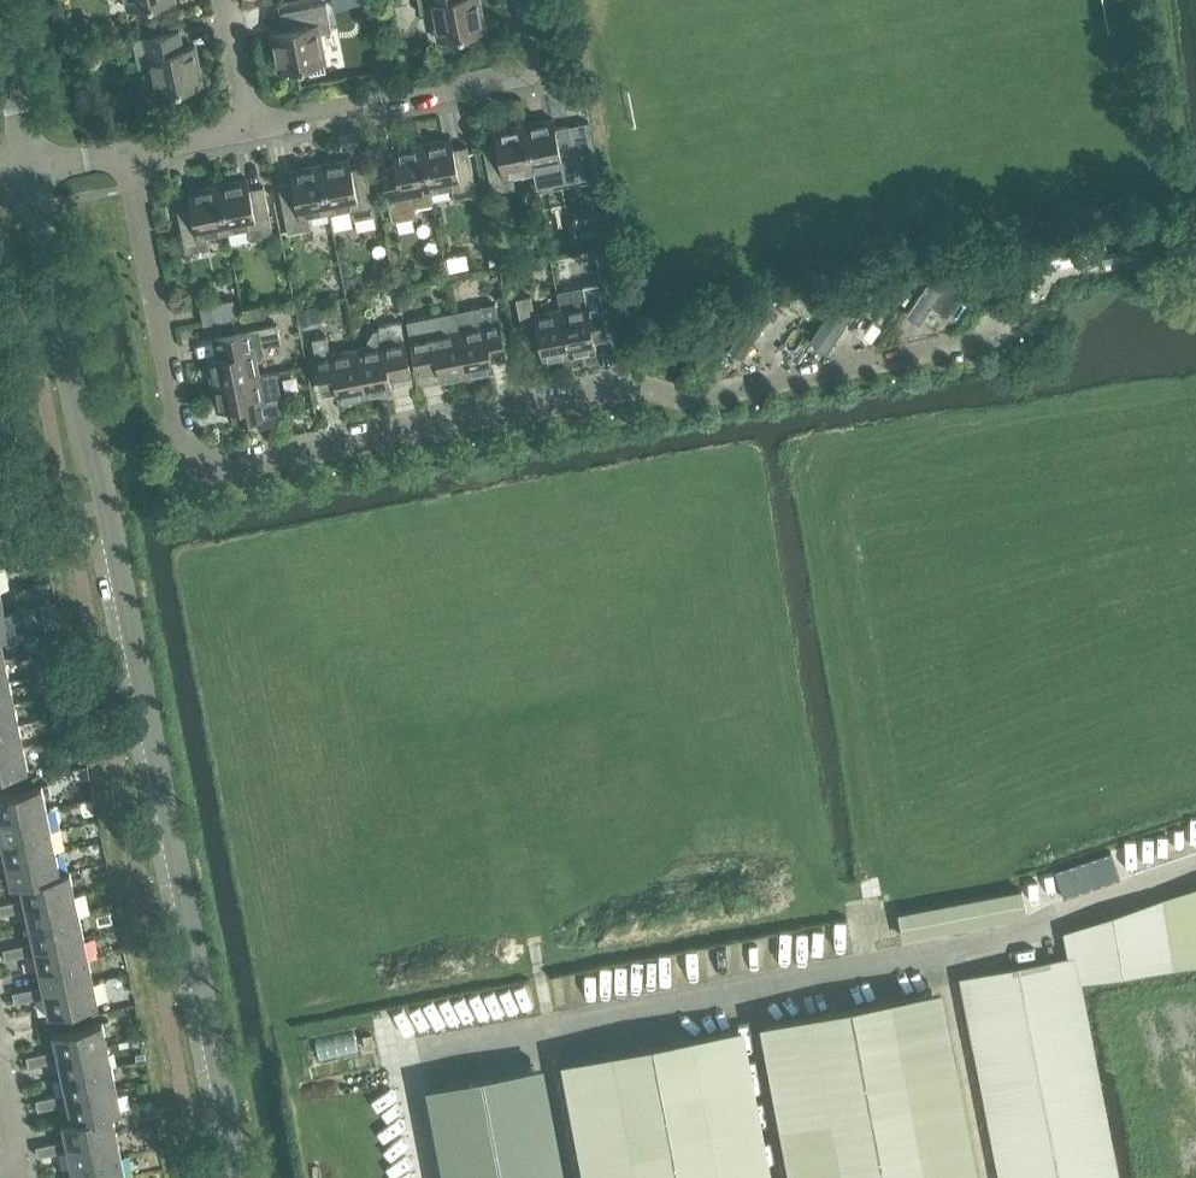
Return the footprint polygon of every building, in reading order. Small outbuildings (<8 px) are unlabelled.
[(128,7),(135,6),(136,11),(151,8),(150,3),(165,0),(127,0),(128,7)] [(421,13),(433,10),(438,38),(486,29),(480,0),(419,0),(421,13)] [(272,31),(278,67),(279,70),(291,67),(326,61),(320,32),(332,30),(327,2),(280,11),(284,29),(272,31)] [(133,38),(139,66),(151,64),(151,67),(157,93),(163,91),(164,96),(179,93),(178,88),(203,83),(200,67),(195,44),(183,47),(179,28),(133,38)] [(555,117),(524,123),(533,170),(555,165),(557,177),(580,173),(570,124),(556,127),(555,117)] [(533,170),(524,123),(496,128),(498,138),(483,141),(493,190),(516,185),(514,173),(533,170)] [(452,137),(422,143),(434,199),(432,190),(452,186),(455,198),(477,193),(468,145),(454,147),(452,137)] [(434,199),(422,143),(394,148),(396,158),(381,161),(391,210),(392,218),(421,212),(419,202),(434,199)] [(350,157),(321,163),(334,230),(350,227),(353,221),(377,216),(367,165),(352,167),(350,157)] [(334,230),(321,163),(292,169),(294,179),(279,182),(289,231),(312,226),(310,214),(330,211),(334,230)] [(248,177),(218,183),(227,231),(248,226),(251,238),(274,234),(265,185),(250,187),(248,177)] [(227,231),(218,183),(190,189),(192,199),(178,202),(187,251),(210,247),(207,235),(227,231)] [(1138,232),(1120,235),(1121,245),(1140,242),(1138,232)] [(1092,234),(1039,247),(1043,264),(1061,260),(1062,265),(1080,261),(1078,255),(1096,251),(1092,234)] [(1140,245),(1103,252),(1104,261),(1142,255),(1140,245)] [(467,251),(448,255),(451,270),(470,266),(467,251)] [(496,256),(489,257),(491,265),(498,263),(496,256)] [(606,268),(608,282),(622,280),(620,265),(606,268)] [(409,269),(398,271),(400,282),(411,280),(409,269)] [(886,272),(871,295),(885,305),(892,294),(899,299),(907,286),(886,272)] [(557,290),(561,307),(570,355),(597,349),(594,335),(608,332),(606,322),(621,319),(615,288),(601,291),(599,281),(557,290)] [(517,297),(524,331),(538,328),(544,360),(570,355),(561,307),(535,313),(531,295),(517,297)] [(201,304),(205,323),(238,317),(234,298),(201,304)] [(507,357),(497,302),(455,310),(468,375),(495,370),(493,360),(507,357)] [(302,305),(305,322),(322,319),(319,303),(302,305)] [(408,319),(416,362),(438,358),(442,380),(468,375),(455,310),(408,319)] [(370,345),(357,347),(366,395),(393,390),(391,378),(413,374),(402,321),(380,325),(380,328),(375,329),(368,339),(370,345)] [(278,323),(214,335),(218,355),(208,356),(212,382),(260,373),(255,348),(282,343),(278,323)] [(313,338),(324,393),(338,390),(340,400),(366,395),(357,347),(331,353),(328,336),(313,338)] [(722,361),(714,363),(716,377),(725,375),(722,361)] [(260,373),(212,382),(218,410),(234,407),(237,421),(285,412),(278,371),(260,374),(260,373)] [(1,633),(10,631),(5,608),(0,610),(0,633),(1,633)] [(10,676),(6,656),(0,657),(0,678),(10,676)] [(67,669),(57,671),(61,685),(71,683),(67,669)] [(15,699),(10,676),(0,678),(0,702),(15,699)] [(20,721),(15,699),(0,702),(0,725),(20,721)] [(25,742),(20,721),(0,725),(0,747),(25,742)] [(29,766),(25,742),(0,747),(0,772),(29,766)] [(47,803),(42,782),(0,792),(0,814),(47,803)] [(51,825),(47,803),(0,814),(0,828),(2,836),(51,825)] [(6,859),(56,848),(51,825),(2,836),(5,853),(6,859)] [(61,871),(56,848),(6,859),(8,864),(11,881),(20,879),(20,880),(61,871)] [(25,902),(75,891),(71,869),(61,871),(20,880),(24,897),(25,902)] [(1069,954),(1073,979),(1079,979),(1195,962),(1195,885),(1065,929),(1069,954)] [(1022,888),(900,911),(904,934),(905,937),(1027,913),(1022,888)] [(30,923),(80,913),(75,891),(25,902),(26,907),(30,923)] [(11,910),(26,907),(25,902),(24,897),(9,900),(11,910)] [(11,910),(9,900),(0,902),(0,912),(11,910)] [(35,945),(85,934),(80,913),(30,923),(34,940),(35,945)] [(36,950),(39,967),(89,956),(85,934),(35,945),(36,950)] [(21,953),(36,950),(35,945),(34,940),(19,944),(21,953)] [(6,957),(21,953),(19,944),(4,947),(6,957)] [(1069,954),(967,973),(1007,1177),(1118,1177),(1079,979),(1073,979),(1069,954)] [(43,983),(44,988),(94,977),(89,956),(39,967),(43,983)] [(44,988),(45,993),(49,1012),(99,1001),(94,977),(44,988)] [(30,996),(45,993),(44,988),(43,983),(28,986),(30,996)] [(15,1000),(30,996),(28,986),(13,990),(15,1000)] [(773,1020),(804,1177),(970,1177),(933,989),(773,1020)] [(58,1052),(107,1042),(103,1020),(53,1030),(57,1048),(58,1052)] [(742,1025),(565,1059),(588,1177),(771,1177),(742,1025)] [(63,1073),(112,1063),(107,1042),(58,1052),(59,1059),(63,1073)] [(44,1062),(59,1059),(58,1052),(57,1048),(42,1051),(44,1062)] [(29,1065),(44,1062),(42,1051),(27,1054),(29,1065)] [(144,1051),(135,1053),(136,1059),(145,1057),(144,1051)] [(67,1096),(117,1085),(112,1063),(63,1073),(66,1092),(67,1096)] [(431,1083),(431,1084),(433,1095),(449,1177),(559,1177),(536,1064),(431,1083)] [(72,1118),(113,1110),(121,1108),(117,1085),(67,1096),(68,1101),(72,1118)] [(53,1104),(68,1101),(67,1096),(66,1092),(51,1095),(53,1104)] [(39,1108),(53,1104),(51,1095),(37,1098),(39,1108)] [(67,1142),(118,1131),(113,1110),(72,1118),(62,1120),(66,1138),(67,1142)] [(72,1164),(122,1152),(118,1131),(67,1142),(68,1148),(72,1164)] [(53,1151),(68,1148),(67,1142),(66,1138),(51,1141),(53,1151)] [(39,1154),(53,1151),(51,1141),(37,1144),(37,1145),(39,1154)] [(127,1175),(122,1152),(72,1164),(75,1177),(111,1177),(127,1175)]
